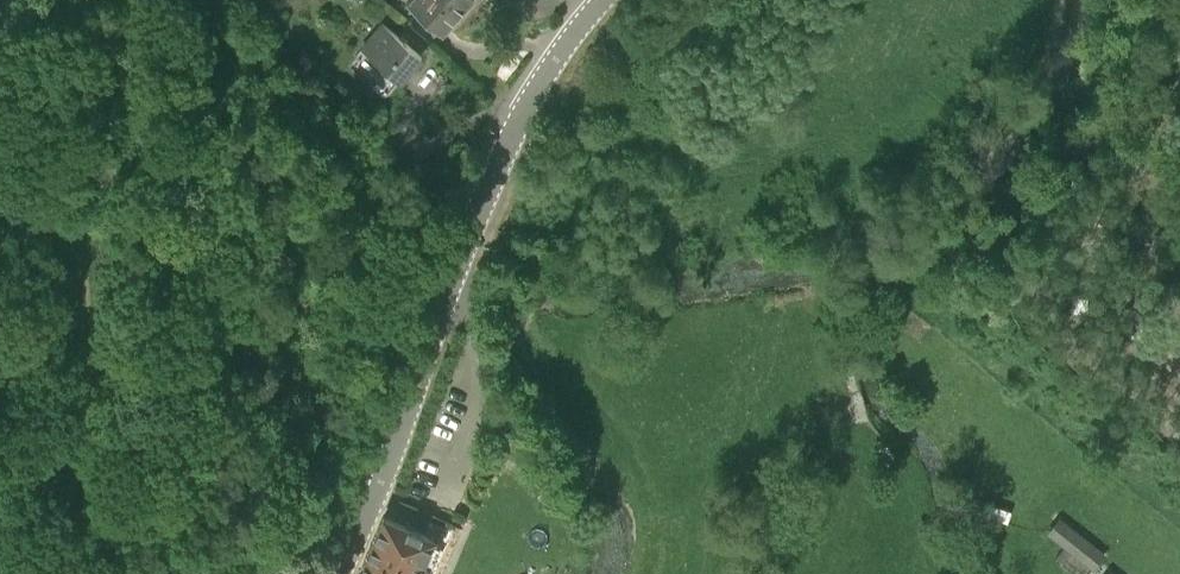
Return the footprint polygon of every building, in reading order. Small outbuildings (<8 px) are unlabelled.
[(409,4),(412,0),(390,0),(388,2),(402,13),(409,4)] [(443,31),(469,0),(412,0),(409,4),(420,13),(440,28),(443,31)] [(440,28),(420,13),(409,28),(428,43),(440,28)] [(363,49),(400,80),(420,56),(383,25),(363,49)] [(1058,514),(1045,530),(1093,568),(1106,551),(1058,514)] [(449,544),(391,519),(367,573),(436,573),(449,544)]
